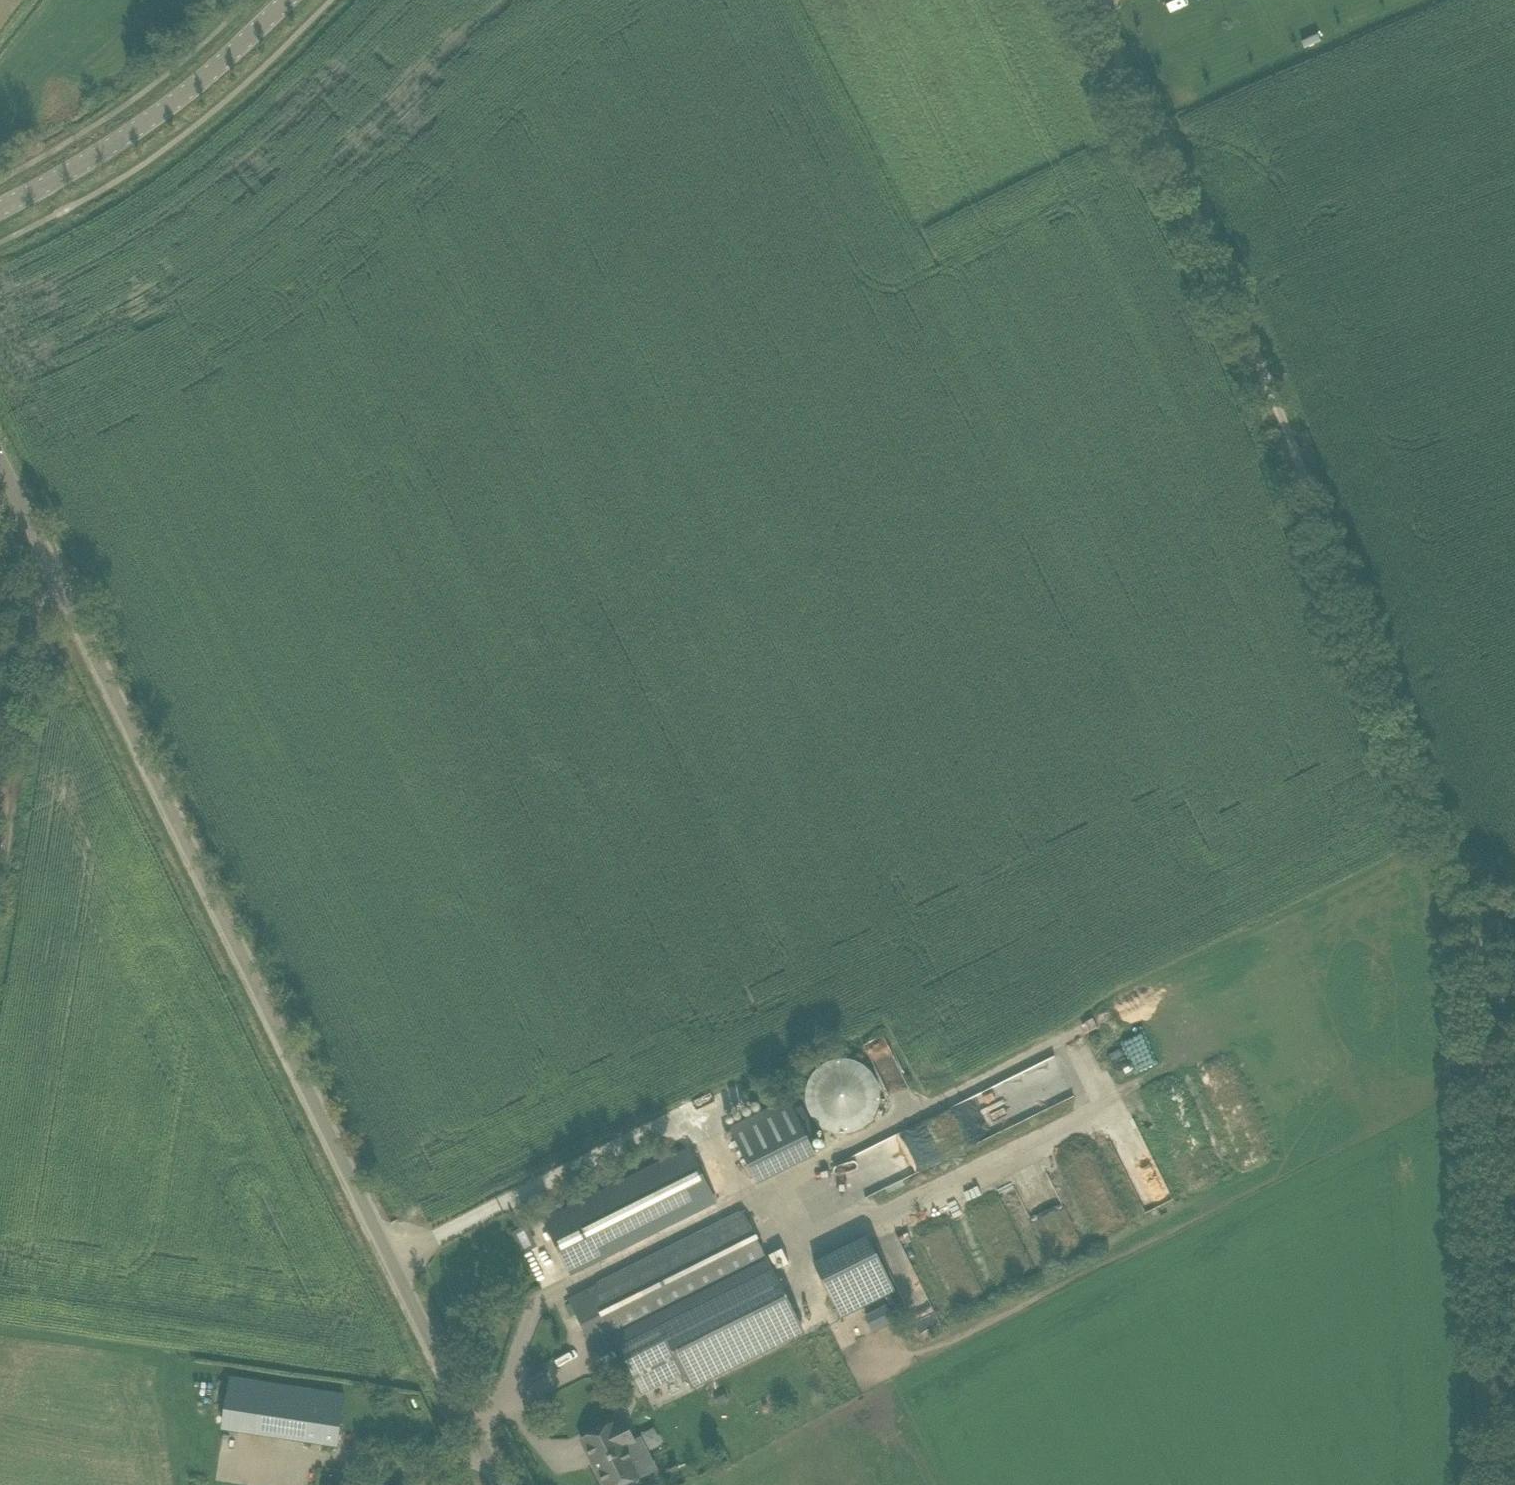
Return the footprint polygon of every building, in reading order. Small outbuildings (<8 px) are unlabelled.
[(819,1067),(817,1069),(815,1072),(813,1074),(811,1077),(809,1080),(808,1083),(807,1086),(806,1089),(806,1092),(806,1096),(806,1099),(806,1102),(807,1105),(808,1108),(809,1111),(810,1114),(812,1117),(814,1120),(816,1122),(818,1124),(821,1127),(824,1128),(827,1130),(829,1131),(833,1132),(836,1133),(839,1133),(842,1134),(846,1134),(849,1133),(852,1133),(855,1132),(858,1130),(861,1129),(864,1127),(866,1125),(869,1123),(871,1121),(873,1118),(875,1116),(877,1113),(878,1110),(879,1107),(880,1103),(880,1100),(880,1097),(880,1094),(880,1090),(879,1087),(878,1084),(877,1081),(876,1078),(874,1075),(872,1073),(870,1070),(867,1068),(865,1066),(862,1064),(859,1063),(856,1061),(853,1060),(850,1060),(847,1059),(844,1059),(840,1059),(837,1059),(834,1060),(831,1061),(828,1062),(825,1064),(822,1065),(819,1067)] [(1073,1061),(846,1153),(860,1189),(1088,1097),(1073,1061)] [(730,1129),(756,1182),(816,1153),(789,1100),(730,1129)] [(544,1221),(570,1274),(717,1201),(690,1148),(544,1221)] [(604,1350),(603,1347),(614,1341),(635,1384),(678,1362),(690,1386),(802,1330),(744,1212),(569,1299),(596,1354),(604,1350)] [(813,1263),(841,1319),(895,1292),(868,1236),(813,1263)] [(222,1428),(318,1443),(337,1446),(345,1396),(230,1379),(222,1428)] [(724,1392),(713,1397),(717,1405),(728,1400),(724,1392)] [(604,1484),(625,1484),(642,1476),(629,1448),(636,1445),(624,1419),(581,1440),(604,1484)]
